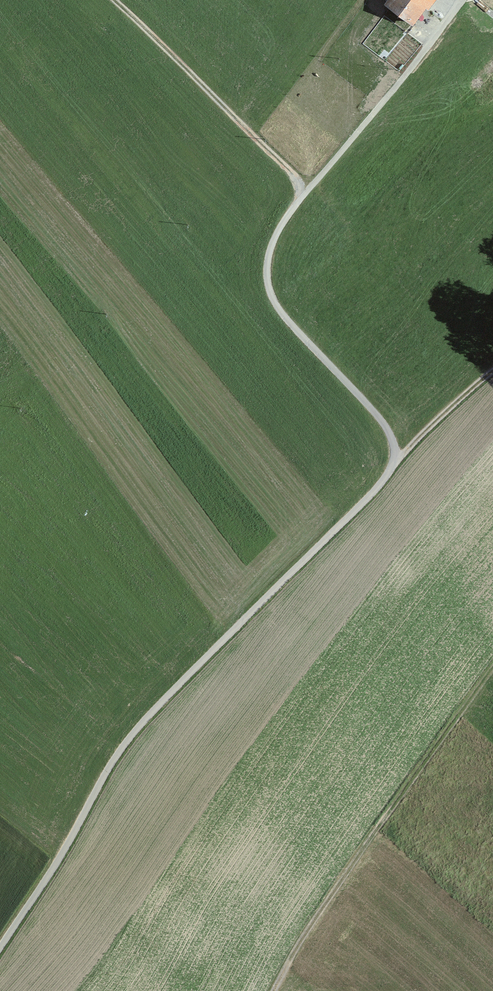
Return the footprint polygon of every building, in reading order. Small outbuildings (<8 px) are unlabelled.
[(382,8),(409,26),(421,8),(438,19),(446,6),(437,0),(387,0),(382,8)]
